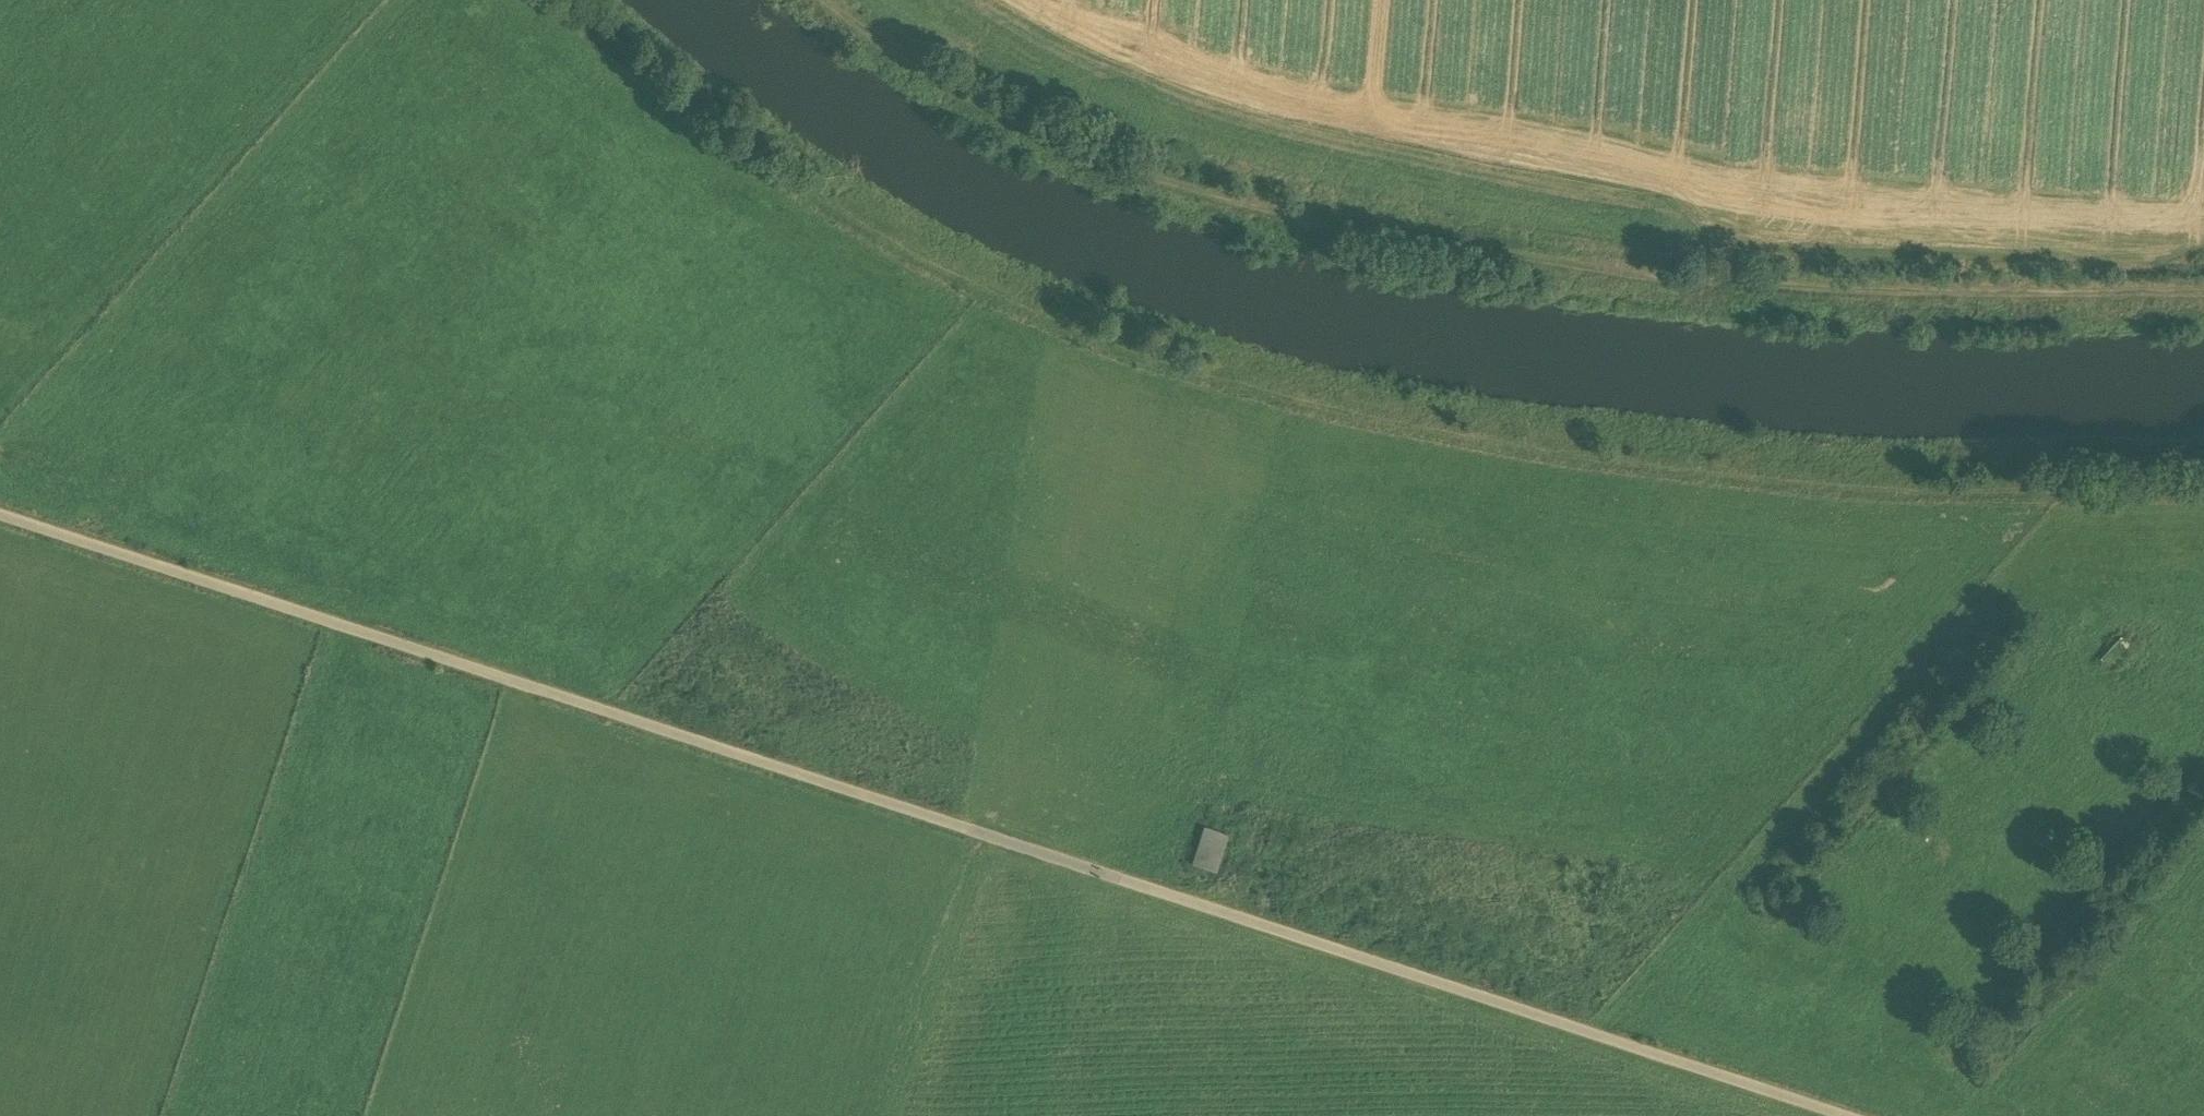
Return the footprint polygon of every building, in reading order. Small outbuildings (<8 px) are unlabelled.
[(2113,667),(2130,644),(2119,635),(2102,658),(2113,667)] [(1199,825),(1189,864),(1214,870),(1224,831),(1199,825)]
